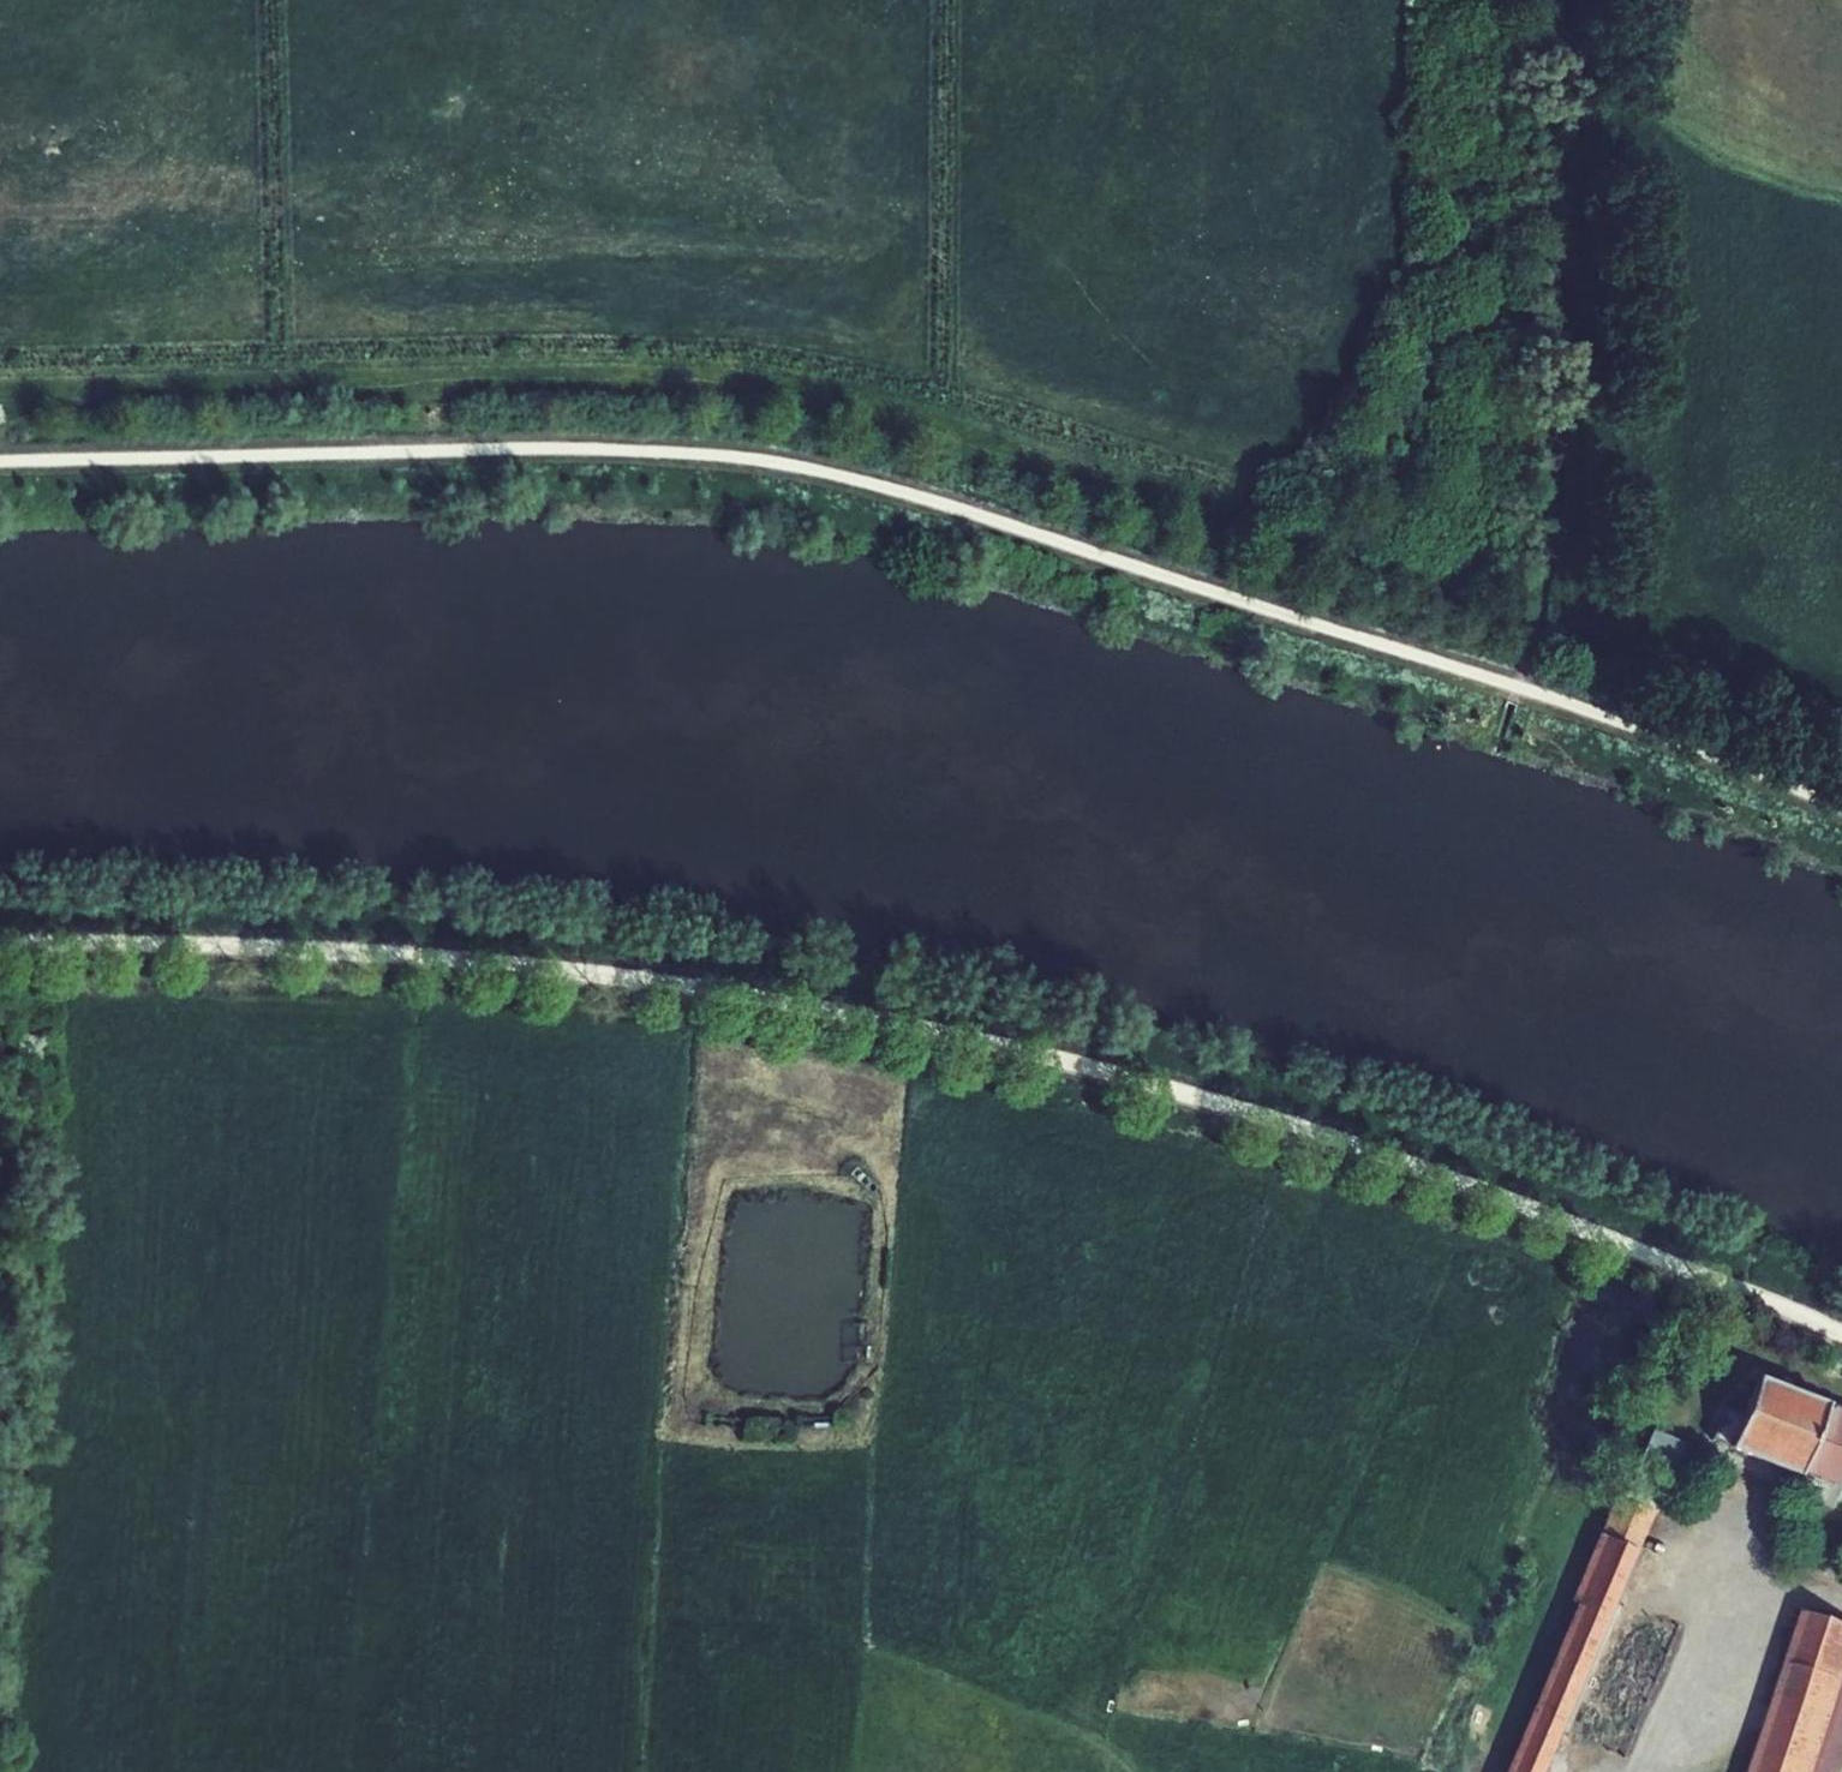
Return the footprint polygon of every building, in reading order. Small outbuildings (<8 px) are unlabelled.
[(1713,1438),(1832,1488),(1841,1463),(1841,1412),(1759,1380),(1746,1414),(1727,1405),(1713,1438)] [(1683,1440),(1654,1428),(1623,1499),(1652,1512),(1683,1440)] [(1614,1495),(1569,1602),(1577,1606),(1507,1771),(1542,1771),(1652,1512),(1623,1499),(1614,1495)] [(1807,1613),(1754,1771),(1812,1771),(1841,1683),(1841,1680),(1841,1625),(1807,1613)] [(1841,1683),(1812,1771),(1836,1771),(1841,1754),(1841,1683)]
